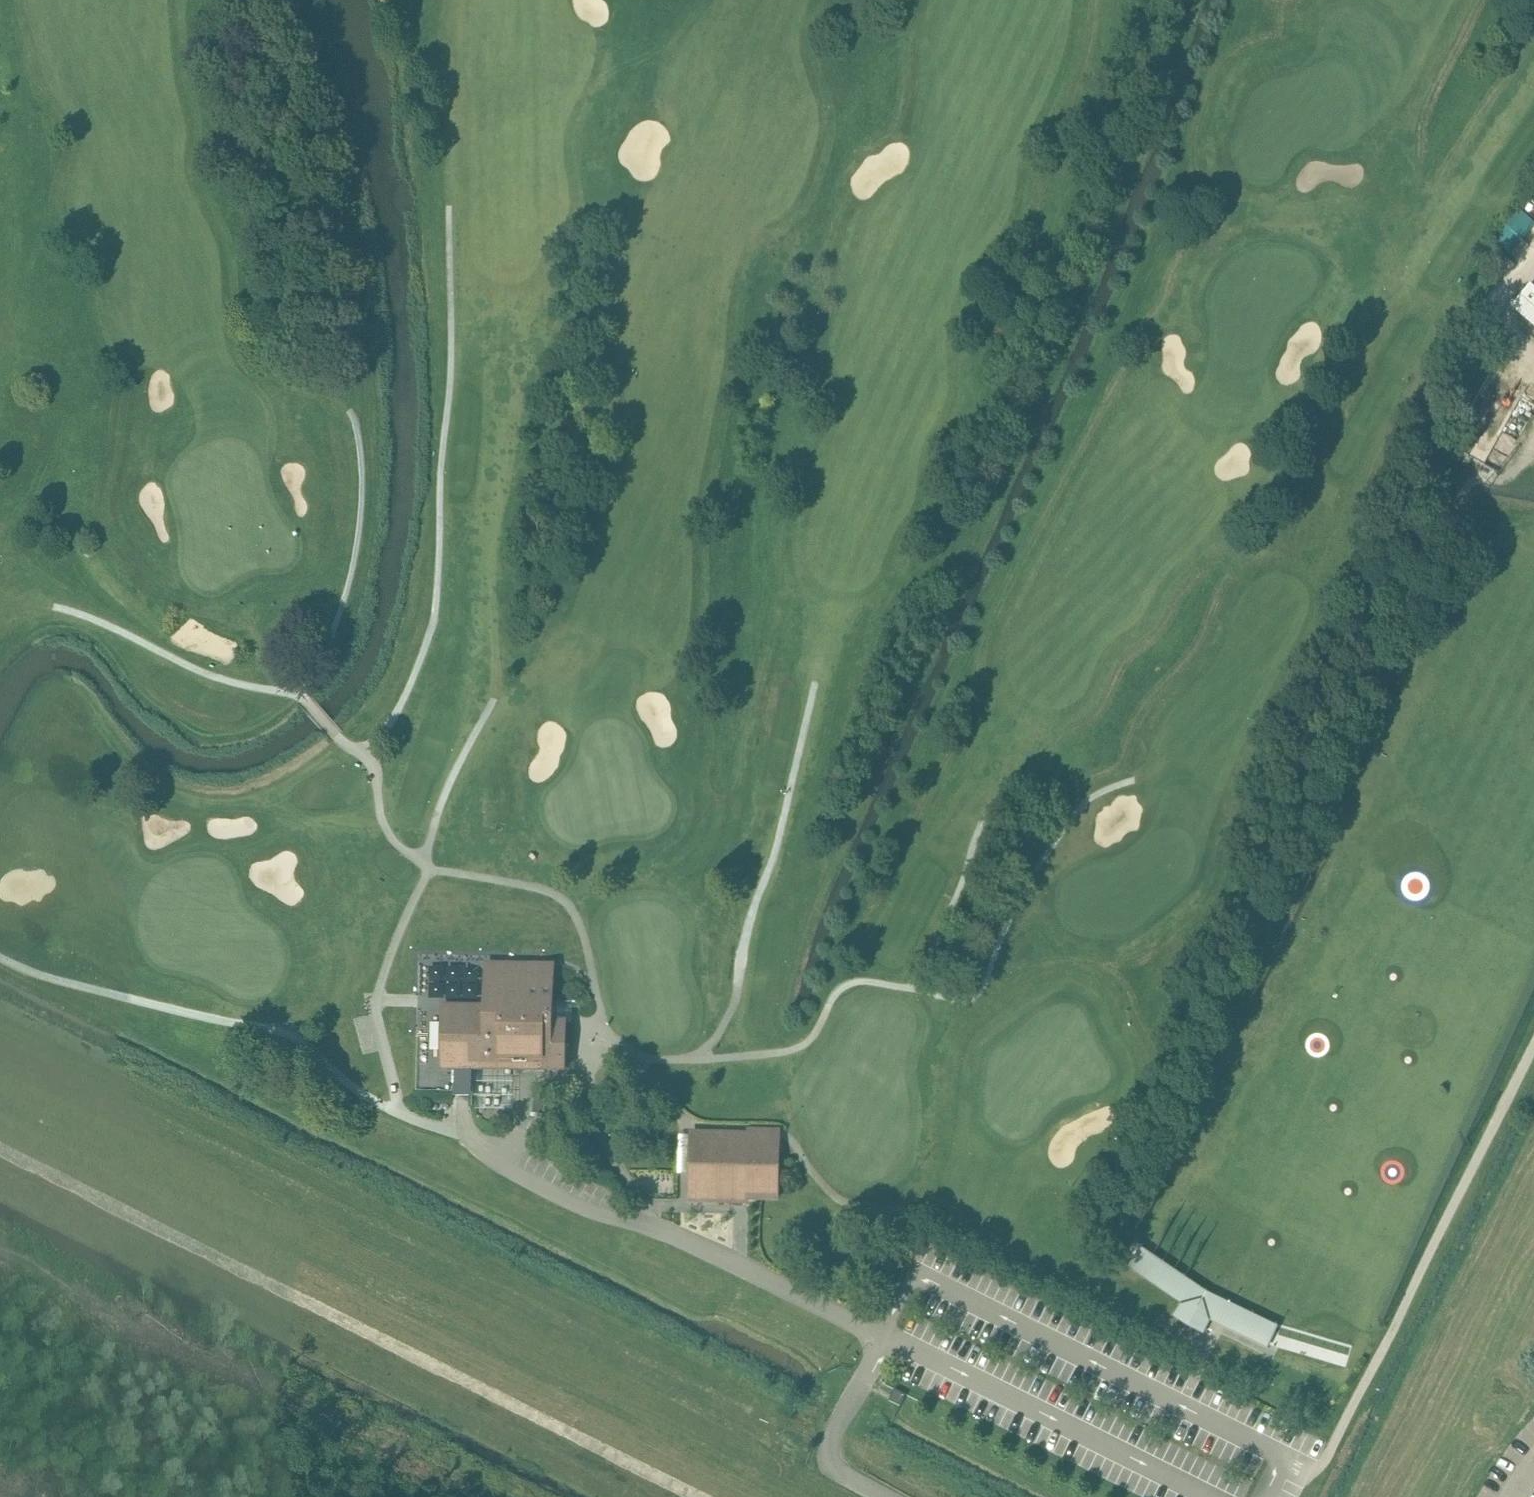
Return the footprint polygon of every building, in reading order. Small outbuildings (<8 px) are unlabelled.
[(1531,284),(1511,307),(1533,327),(1533,287),(1531,284)] [(443,1010),(442,1067),(466,1068),(566,1070),(567,1026),(551,1026),(552,984),(486,983),(485,1011),(443,1010)] [(779,1199),(780,1141),(690,1139),(689,1198),(718,1198),(718,1204),(735,1205),(735,1198),(779,1199)] [(1145,1250),(1132,1270),(1185,1305),(1176,1319),(1209,1336),(1215,1324),(1222,1324),(1231,1306),(1210,1295),(1145,1250)] [(1295,1337),(1279,1330),(1231,1306),(1222,1324),(1279,1351),(1287,1356),(1305,1361),(1356,1376),(1362,1357),(1295,1337)] [(905,1396),(894,1391),(888,1402),(900,1408),(905,1396)]
